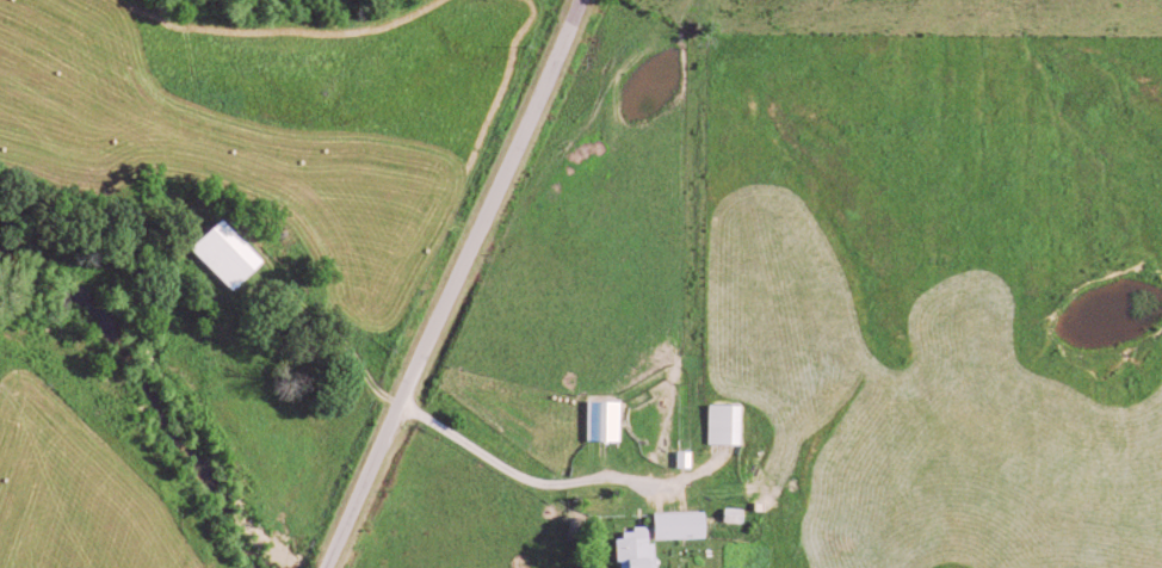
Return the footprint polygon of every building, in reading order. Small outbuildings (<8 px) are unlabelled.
[(626,439),(627,399),(594,398),(593,439),(626,439)] [(715,442),(748,443),(748,403),(716,402),(715,442)] [(698,466),(698,450),(684,449),(683,466),(698,466)] [(712,536),(712,510),(661,512),(662,538),(712,536)] [(657,567),(663,567),(662,541),(656,541),(655,526),(630,527),(631,536),(624,537),(625,567),(657,567)]
